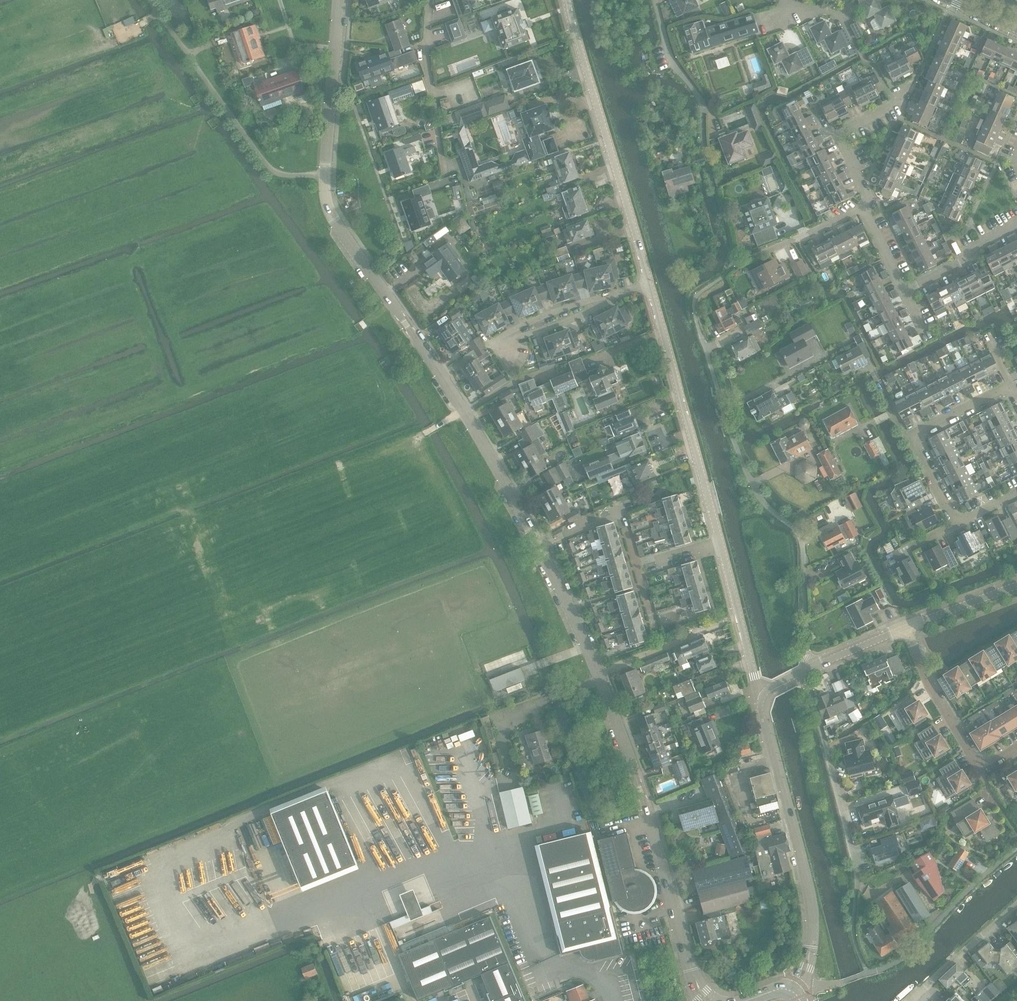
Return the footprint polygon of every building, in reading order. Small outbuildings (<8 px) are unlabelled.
[(217,8),(218,12),(227,9),(227,8),(249,1),(249,0),(210,0),(209,1),(212,10),(217,8)] [(466,0),(451,0),(457,18),(471,13),(466,0)] [(670,1),(677,15),(697,5),(695,0),(673,0),(670,1)] [(861,3),(860,3),(867,17),(873,14),(875,18),(872,19),(870,22),(874,30),(878,30),(881,28),(896,21),(889,7),(881,10),(876,0),(859,0),(861,3)] [(726,2),(720,5),(726,17),(732,14),(726,2)] [(739,14),(745,11),(742,5),(736,8),(739,14)] [(259,7),(252,9),(254,16),(261,14),(259,7)] [(492,20),(482,23),(485,33),(495,29),(497,28),(497,30),(500,29),(503,37),(500,38),(504,49),(529,40),(525,29),(526,29),(522,20),(518,9),(510,12),(508,9),(500,12),(501,15),(493,18),(494,20),(492,20)] [(753,15),(705,29),(703,22),(684,27),(692,54),(759,32),(753,15)] [(395,50),(387,53),(390,59),(401,55),(399,49),(410,46),(400,19),(386,25),(395,50)] [(446,24),(453,43),(466,38),(459,19),(446,24)] [(952,20),(948,30),(963,37),(967,39),(970,34),(965,32),(968,27),(952,20)] [(831,53),(844,47),(849,57),(856,54),(850,41),(844,30),(839,33),(839,31),(831,35),(824,21),(810,28),(817,42),(824,39),(831,53)] [(857,23),(851,26),(857,38),(863,34),(857,23)] [(241,64),(264,57),(257,36),(258,35),(255,26),(231,34),(241,64)] [(948,30),(943,40),(959,47),(963,37),(948,30)] [(943,40),(939,50),(954,57),(959,47),(943,40)] [(981,55),(991,60),(998,45),(988,40),(981,55)] [(782,61),(788,75),(802,68),(803,68),(814,63),(807,48),(796,54),(796,53),(789,57),(782,43),(768,50),(775,64),(782,61)] [(991,60),(1001,64),(1008,49),(998,45),(991,60)] [(913,46),(908,49),(902,53),(904,57),(895,61),(902,76),(912,71),(908,63),(919,57),(913,46)] [(1011,69),(1016,55),(1016,53),(1008,49),(1001,64),(1011,69)] [(939,50),(934,60),(950,66),(954,57),(939,50)] [(375,76),(393,70),(418,61),(414,51),(402,56),(401,55),(390,59),(387,53),(387,52),(357,63),(363,81),(369,78),(375,76)] [(729,56),(717,60),(719,69),(731,65),(729,56)] [(934,60),(930,69),(945,76),(950,66),(934,60)] [(515,92),(540,83),(532,61),(507,70),(515,92)] [(893,81),(902,76),(895,61),(885,66),(883,62),(878,65),(883,75),(889,73),(893,81)] [(826,66),(819,69),(823,75),(829,72),(826,66)] [(930,69),(925,80),(929,81),(940,87),(941,86),(945,76),(930,69)] [(972,74),(977,76),(982,79),(984,75),(985,73),(979,70),(979,72),(974,70),(972,74)] [(252,77),(242,80),(245,87),(254,84),(261,106),(262,105),(264,111),(283,104),(281,99),(295,94),(296,96),(304,93),(297,71),(265,81),(265,79),(254,82),(252,77)] [(990,77),(988,81),(992,83),(994,79),(996,74),(992,72),(990,77)] [(767,74),(762,76),(766,89),(772,87),(767,74)] [(870,77),(859,82),(870,103),(880,98),(876,89),(882,86),(876,75),(870,78),(870,77)] [(375,76),(369,78),(372,87),(378,85),(375,76)] [(386,97),(367,104),(373,120),(374,120),(379,132),(379,131),(380,133),(382,134),(387,132),(393,130),(395,135),(397,136),(405,134),(406,131),(404,128),(402,126),(396,129),(395,126),(399,124),(392,105),(391,100),(415,92),(415,94),(418,96),(428,92),(427,90),(424,82),(423,78),(410,83),(387,91),(389,96),(386,97)] [(929,81),(925,91),(940,98),(944,99),(948,90),(945,89),(940,87),(929,81)] [(851,88),(845,91),(850,102),(856,99),(860,108),(870,103),(859,82),(850,87),(851,88)] [(780,85),(778,92),(788,95),(790,88),(780,85)] [(845,105),(850,102),(845,91),(829,99),(838,118),(840,118),(841,120),(849,116),(848,114),(849,113),(845,105)] [(925,91),(920,100),(936,107),(940,98),(925,91)] [(999,92),(995,101),(1010,108),(1014,98),(999,92)] [(483,103),(488,116),(510,109),(506,96),(483,103)] [(829,123),(838,118),(829,99),(828,98),(819,103),(819,104),(814,107),(819,117),(825,114),(829,123)] [(787,120),(787,121),(801,113),(798,107),(804,104),(802,100),(796,103),(794,100),(785,105),(785,104),(777,109),(776,111),(782,123),(787,120)] [(911,102),(906,112),(914,116),(911,121),(929,129),(938,108),(936,107),(920,100),(918,106),(911,102)] [(995,101),(991,111),(1006,118),(1010,108),(995,101)] [(488,116),(483,103),(455,113),(460,126),(488,116)] [(752,103),(745,106),(753,130),(761,127),(752,103)] [(522,113),(521,113),(521,114),(522,114),(524,121),(524,122),(525,123),(525,124),(526,127),(526,128),(527,129),(530,136),(529,136),(529,137),(523,139),(530,161),(545,155),(540,142),(537,134),(554,129),(555,128),(554,128),(552,121),(552,120),(551,120),(551,119),(551,118),(550,115),(550,114),(549,114),(549,113),(549,112),(546,105),(547,105),(546,105),(545,105),(546,105),(522,113)] [(518,108),(507,112),(510,121),(521,117),(518,108)] [(991,111),(986,120),(1001,127),(1006,118),(991,111)] [(645,118),(645,123),(649,122),(653,117),(653,113),(648,114),(645,118)] [(804,120),(801,113),(787,121),(792,130),(812,120),(811,116),(804,120)] [(943,118),(939,126),(943,128),(947,120),(943,118)] [(425,126),(426,131),(433,128),(431,120),(428,121),(425,126)] [(814,123),(812,120),(792,130),(796,140),(811,133),(808,126),(814,123)] [(977,141),(974,149),(989,156),(993,146),(994,143),(1002,147),(1005,140),(1006,136),(999,133),(1001,127),(986,120),(986,121),(984,120),(980,129),(976,138),(975,140),(977,141)] [(457,127),(463,144),(470,142),(469,141),(468,137),(468,136),(467,136),(466,131),(466,130),(465,130),(464,126),(464,125),(457,127)] [(903,126),(899,137),(914,144),(914,143),(920,146),(924,136),(918,133),(903,126)] [(959,131),(954,142),(961,145),(966,134),(959,131)] [(725,135),(724,132),(718,134),(729,162),(744,156),(741,149),(751,145),(746,132),(736,136),(735,134),(724,138),(723,136),(725,135)] [(814,139),(811,133),(796,140),(801,150),(822,139),(820,135),(814,139)] [(899,137),(894,147),(909,153),(914,144),(899,137)] [(801,150),(806,160),(821,152),(818,146),(824,143),(822,139),(801,150)] [(676,147),(677,152),(688,150),(687,144),(676,147)] [(406,157),(417,153),(415,147),(404,151),(403,148),(385,154),(390,168),(391,168),(395,179),(411,173),(406,157)] [(894,147),(890,157),(905,164),(905,163),(909,153),(894,147)] [(491,162),(488,163),(478,166),(478,165),(476,161),(476,160),(474,154),(474,153),(473,153),(472,149),(472,148),(459,152),(470,182),(492,174),(501,171),(499,165),(492,162),(491,161),(490,162),(491,162)] [(825,150),(821,152),(806,160),(811,169),(836,157),(834,153),(828,157),(825,150)] [(775,151),(759,157),(762,166),(778,160),(775,151)] [(570,153),(542,163),(543,168),(554,164),(557,172),(576,165),(574,160),(572,159),(570,153)] [(968,156),(964,166),(963,166),(979,173),(984,162),(968,156)] [(838,160),(836,157),(811,169),(816,179),(834,169),(831,163),(838,160)] [(890,157),(885,166),(905,175),(910,166),(905,163),(905,164),(890,157)] [(956,169),(954,174),(975,183),(979,173),(963,166),(964,166),(959,164),(956,164),(954,168),(956,169)] [(578,170),(576,165),(557,172),(561,184),(579,178),(577,171),(578,170)] [(770,167),(773,176),(779,173),(776,165),(770,167)] [(671,168),(661,171),(667,192),(669,197),(686,192),(685,187),(694,184),(689,166),(672,171),(671,168)] [(885,166),(881,177),(901,185),(905,175),(885,166)] [(838,175),(834,169),(816,179),(821,188),(821,189),(846,176),(844,172),(838,175)] [(932,170),(930,175),(934,177),(934,176),(939,178),(940,174),(932,170)] [(954,174),(950,184),(970,193),(975,183),(954,174)] [(847,179),(846,176),(821,189),(821,188),(820,189),(825,199),(844,189),(841,182),(847,179)] [(908,194),(908,193),(917,197),(919,191),(915,190),(914,191),(901,185),(881,177),(876,186),(883,189),(882,192),(882,194),(889,198),(892,197),(895,188),(908,194)] [(561,189),(559,189),(556,180),(549,183),(551,188),(546,190),(548,194),(561,190),(561,189)] [(502,181),(493,184),(496,193),(504,190),(502,181)] [(950,184),(945,193),(966,203),(970,193),(950,184)] [(416,198),(403,203),(413,231),(431,225),(429,219),(435,217),(432,208),(426,211),(421,197),(431,194),(429,186),(413,191),(416,198)] [(460,186),(453,187),(456,201),(463,199),(460,186)] [(469,187),(463,189),(467,202),(478,199),(475,189),(470,191),(469,187)] [(564,199),(567,206),(584,200),(579,187),(562,193),(561,190),(548,194),(550,200),(558,198),(559,201),(564,199)] [(847,194),(844,189),(825,199),(830,208),(855,195),(853,191),(847,194)] [(941,203),(961,212),(966,203),(945,193),(941,203)] [(750,234),(752,234),(757,246),(778,239),(773,226),(778,225),(767,198),(740,208),(750,234)] [(588,212),(584,200),(567,206),(562,208),(567,220),(588,212)] [(931,213),(936,210),(933,204),(929,203),(926,204),(929,208),(931,213)] [(957,222),(961,212),(941,203),(939,208),(944,210),(941,215),(957,222)] [(892,214),(897,224),(912,217),(907,207),(892,214)] [(802,211),(796,213),(799,221),(805,219),(802,211)] [(471,228),(462,216),(452,223),(461,236),(471,228)] [(897,224),(902,234),(917,226),(912,217),(897,224)] [(590,237),(595,235),(592,228),(590,229),(587,221),(568,228),(568,229),(563,231),(568,244),(573,242),(583,239),(585,239),(585,237),(590,236),(590,237)] [(854,225),(849,227),(851,231),(858,245),(868,240),(861,226),(855,228),(854,225)] [(541,229),(543,235),(552,231),(550,226),(541,229)] [(902,234),(907,244),(922,236),(917,226),(902,234)] [(448,227),(434,234),(437,239),(450,232),(448,227)] [(847,233),(841,235),(849,250),(858,245),(851,231),(849,227),(845,230),(847,233)] [(552,231),(543,235),(544,239),(561,233),(559,228),(553,230),(553,231),(552,231)] [(438,241),(434,235),(427,240),(428,240),(430,245),(431,246),(438,241)] [(852,255),(849,250),(841,235),(832,240),(839,255),(842,260),(852,255)] [(907,244),(912,253),(927,246),(922,236),(907,244)] [(827,243),(823,245),(830,260),(839,255),(832,240),(830,237),(826,239),(827,243)] [(1004,247),(1011,262),(1016,259),(1016,249),(1010,237),(1007,238),(1010,244),(1004,247)] [(412,243),(404,245),(407,253),(414,249),(412,243)] [(451,282),(466,271),(452,252),(454,250),(449,243),(437,252),(436,249),(431,253),(432,255),(421,263),(431,277),(442,270),(451,282)] [(995,244),(991,246),(1002,267),(1001,267),(1004,271),(1014,266),(1011,262),(1004,247),(998,250),(995,244)] [(830,260),(823,245),(817,248),(815,245),(811,247),(809,245),(805,247),(809,256),(814,253),(820,265),(823,270),(832,265),(830,260)] [(912,253),(917,263),(932,256),(927,246),(912,253)] [(991,254),(984,257),(994,276),(1004,271),(1001,267),(1002,267),(991,246),(988,248),(991,254)] [(566,247),(554,251),(558,262),(570,258),(566,247)] [(412,251),(406,255),(413,265),(419,261),(412,251)] [(937,265),(932,256),(917,263),(922,273),(937,265)] [(872,257),(866,259),(869,265),(874,262),(872,257)] [(598,267),(597,267),(602,291),(604,290),(606,289),(607,288),(609,287),(614,286),(613,280),(619,278),(615,264),(614,263),(612,261),(610,260),(608,260),(607,261),(605,263),(605,265),(605,267),(604,267),(602,267),(600,267),(598,267)] [(799,279),(809,274),(802,261),(792,266),(799,279)] [(781,282),(790,277),(784,264),(775,269),(772,263),(750,273),(757,287),(765,283),(767,287),(780,280),(781,282)] [(592,269),(591,270),(586,272),(578,274),(582,287),(589,285),(590,292),(596,290),(597,291),(599,291),(601,291),(602,291),(597,267),(595,268),(594,268),(592,269)] [(853,267),(847,270),(847,271),(849,274),(850,276),(856,272),(853,267)] [(859,276),(864,285),(879,278),(874,268),(859,276)] [(978,268),(973,270),(985,293),(995,288),(993,283),(985,268),(980,271),(978,268)] [(971,275),(966,278),(976,298),(985,293),(973,270),(969,272),(971,275)] [(847,271),(840,274),(844,281),(851,278),(850,276),(849,274),(847,271)] [(560,277),(559,277),(566,300),(568,300),(570,299),(571,298),(573,297),(578,295),(576,288),(582,287),(578,274),(571,276),(571,275),(566,277),(564,277),(562,277),(560,277)] [(456,284),(461,292),(475,284),(470,276),(456,284)] [(555,280),(553,281),(548,283),(548,284),(541,286),(546,299),(552,296),(555,303),(560,301),(562,301),(564,301),(566,300),(559,277),(557,278),(556,279),(555,280)] [(959,277),(955,279),(966,303),(976,298),(966,278),(960,280),(959,277)] [(864,285),(869,295),(884,288),(879,278),(864,285)] [(952,285),(946,288),(954,302),(957,308),(966,303),(955,279),(950,282),(952,285)] [(836,280),(831,284),(835,289),(840,285),(836,280)] [(540,301),(546,299),(541,286),(535,289),(535,288),(529,290),(527,290),(525,290),(524,291),(522,291),(532,314),(535,312),(538,309),(543,307),(540,301)] [(939,287),(935,289),(937,292),(944,307),(954,302),(946,288),(941,290),(939,287)] [(869,295),(874,305),(889,297),(884,288),(869,295)] [(488,290),(479,295),(481,298),(483,301),(488,298),(490,293),(488,290)] [(512,298),(505,302),(511,314),(517,311),(520,317),(525,315),(527,315),(529,314),(532,314),(522,291),(520,292),(519,293),(518,294),(517,296),(512,298)] [(934,312),(944,307),(937,292),(927,297),(934,312)] [(874,305),(879,315),(894,307),(889,297),(874,305)] [(488,308),(486,309),(498,330),(501,328),(504,325),(509,322),(505,316),(511,314),(505,302),(499,305),(499,304),(494,307),(492,307),(490,307),(488,308)] [(711,312),(716,323),(724,319),(731,315),(741,310),(737,303),(732,305),(733,307),(726,311),(724,306),(711,312)] [(463,305),(459,308),(462,313),(467,310),(463,305)] [(605,312),(616,333),(618,332),(619,331),(620,330),(621,328),(626,326),(625,323),(631,320),(630,318),(630,317),(629,315),(627,312),(626,310),(625,309),(624,307),(618,310),(617,308),(612,310),(610,310),(608,310),(607,311),(605,312)] [(879,315),(884,324),(899,317),(894,307),(879,315)] [(454,321),(463,315),(462,313),(459,308),(449,314),(454,321)] [(483,311),(482,313),(477,316),(472,320),(478,331),(484,328),(487,334),(492,331),(494,331),(496,331),(498,330),(486,309),(485,310),(483,311)] [(616,333),(605,312),(603,313),(602,314),(600,316),(595,319),(597,321),(591,324),(598,339),(604,336),(605,337),(610,334),(611,334),(613,334),(615,334),(616,333)] [(733,320),(731,315),(724,319),(716,323),(717,324),(715,325),(719,334),(729,329),(729,328),(736,325),(735,324),(740,322),(738,317),(733,320)] [(745,320),(748,325),(754,322),(751,316),(745,320)] [(884,324),(889,334),(903,327),(899,317),(884,324)] [(757,320),(754,322),(748,325),(743,328),(748,336),(762,328),(757,320)] [(438,331),(446,343),(460,333),(453,322),(438,331)] [(851,322),(845,325),(849,334),(856,332),(851,322)] [(803,361),(812,356),(804,341),(815,335),(809,324),(790,334),(795,343),(780,351),(789,366),(801,359),(801,360),(802,361),(803,361)] [(889,334),(894,344),(908,336),(903,327),(889,334)] [(558,332),(556,333),(564,356),(568,354),(570,352),(576,350),(575,349),(582,347),(576,331),(570,333),(569,330),(563,332),(562,332),(560,332),(558,332)] [(468,344),(460,333),(446,343),(453,354),(468,344)] [(552,335),(551,337),(546,339),(548,345),(541,347),(546,360),(552,357),(552,358),(558,356),(560,356),(562,356),(564,356),(556,333),(554,334),(552,335)] [(755,352),(760,350),(752,335),(731,346),(736,354),(735,356),(736,360),(739,360),(739,361),(756,353),(755,352)] [(913,346),(908,336),(894,344),(899,353),(913,346)] [(968,336),(958,341),(962,348),(972,344),(968,336)] [(473,351),(474,351),(484,344),(479,337),(469,344),(473,351)] [(858,348),(832,361),(836,370),(840,367),(844,374),(859,367),(860,368),(867,364),(865,360),(871,357),(861,338),(855,341),(857,345),(858,348)] [(462,369),(470,380),(485,371),(477,359),(488,351),(484,344),(474,351),(473,351),(463,357),(468,365),(462,369)] [(936,353),(930,356),(933,362),(936,363),(940,361),(936,353)] [(991,353),(980,359),(992,383),(997,380),(993,374),(999,370),(991,353)] [(599,396),(600,398),(594,400),(598,410),(619,402),(614,392),(612,393),(610,388),(612,387),(612,385),(618,382),(617,380),(618,379),(616,376),(618,376),(618,372),(615,370),(614,370),(613,368),(609,369),(601,366),(599,370),(593,372),(590,371),(589,374),(587,374),(580,358),(569,363),(572,372),(577,384),(590,378),(592,382),(590,382),(596,397),(599,396)] [(987,385),(992,383),(980,359),(969,364),(978,381),(984,378),(987,385)] [(972,384),(978,381),(969,364),(958,370),(970,394),(975,391),(972,384)] [(966,396),(970,394),(958,370),(948,375),(956,392),(962,389),(966,396)] [(485,371),(470,380),(477,391),(482,388),(487,395),(497,388),(492,381),(491,381),(485,371)] [(578,386),(577,384),(572,372),(550,381),(552,385),(537,391),(532,380),(534,380),(533,379),(518,384),(522,392),(525,398),(529,396),(535,412),(543,409),(541,404),(546,402),(546,401),(552,399),(556,409),(557,413),(572,407),(565,391),(578,386)] [(893,373),(885,376),(890,384),(897,381),(893,373)] [(497,388),(507,382),(502,374),(492,381),(497,388)] [(804,374),(798,377),(801,382),(806,380),(804,374)] [(950,395),(956,392),(948,375),(937,380),(949,404),(954,402),(950,395)] [(944,407),(949,404),(937,380),(926,386),(935,403),(941,400),(944,407)] [(838,383),(831,387),(833,392),(840,388),(838,383)] [(929,406),(935,403),(926,386),(915,391),(927,415),(932,413),(929,406)] [(504,406),(490,414),(497,426),(516,415),(508,400),(514,397),(509,390),(499,396),(504,406)] [(785,414),(794,409),(791,404),(790,404),(785,395),(776,399),(772,390),(747,402),(757,422),(782,409),(785,414)] [(913,414),(905,397),(902,391),(901,391),(901,392),(897,394),(896,395),(895,397),(896,398),(897,399),(899,399),(894,402),(906,426),(911,424),(907,417),(913,414)] [(923,418),(927,415),(915,391),(905,397),(913,414),(919,411),(923,418)] [(982,412),(987,421),(1005,412),(1001,403),(982,412)] [(832,437),(857,423),(848,406),(823,420),(832,437)] [(557,413),(556,413),(565,436),(573,432),(574,432),(574,430),(575,429),(568,411),(566,412),(565,409),(557,413)] [(602,421),(605,428),(610,426),(611,428),(614,437),(637,428),(636,426),(638,426),(636,420),(634,420),(632,415),(631,415),(629,410),(602,421)] [(987,421),(992,430),(1010,421),(1005,412),(987,421)] [(516,415),(497,426),(504,438),(518,429),(519,432),(523,439),(534,432),(531,426),(524,429),(523,427),(516,415)] [(800,421),(799,424),(802,429),(805,430),(810,428),(811,424),(808,420),(805,418),(800,421)] [(992,430),(996,439),(1015,430),(1010,421),(992,430)] [(967,431),(963,422),(959,423),(964,433),(967,431)] [(536,423),(531,426),(534,432),(539,429),(536,423)] [(928,439),(933,449),(951,439),(946,430),(928,439)] [(1001,448),(1016,440),(1016,435),(1015,430),(996,439),(1001,448)] [(781,464),(812,448),(803,431),(796,434),(786,439),(785,437),(771,444),(781,464)] [(538,438),(534,432),(523,439),(526,445),(538,438)] [(577,442),(573,432),(565,436),(569,445),(577,442)] [(623,441),(617,444),(620,451),(622,458),(629,455),(630,457),(646,451),(639,434),(623,440),(623,441)] [(965,444),(969,442),(968,442),(972,440),(970,436),(963,439),(965,444)] [(872,459),(880,454),(887,451),(879,437),(873,440),(872,439),(864,444),(872,459)] [(933,449),(938,458),(956,448),(951,439),(933,449)] [(973,451),(974,451),(978,449),(977,446),(975,445),(972,440),(968,442),(969,442),(973,451)] [(1006,458),(1016,452),(1016,440),(1001,448),(1006,458)] [(514,455),(521,467),(540,457),(533,444),(514,455)] [(579,447),(572,450),(575,457),(583,454),(579,447)] [(938,458),(942,467),(960,458),(956,448),(938,458)] [(817,455),(824,468),(834,462),(828,449),(817,455)] [(620,451),(585,465),(590,479),(613,469),(610,462),(622,458),(620,451)] [(1010,467),(1016,463),(1016,452),(1006,458),(1010,467)] [(547,469),(540,457),(521,467),(528,479),(547,469)] [(942,467),(947,476),(965,467),(960,458),(942,467)] [(649,460),(627,469),(630,477),(631,476),(635,484),(655,476),(649,460)] [(817,481),(817,461),(797,461),(797,481),(817,481)] [(841,474),(834,462),(824,468),(830,480),(841,474)] [(564,463),(556,467),(563,480),(571,476),(564,463)] [(619,467),(608,472),(610,476),(615,475),(625,470),(623,466),(619,467)] [(947,476),(951,485),(969,476),(965,467),(947,476)] [(543,474),(546,481),(558,475),(554,468),(543,474)] [(561,481),(558,475),(546,481),(550,487),(561,481)] [(951,485),(956,494),(974,485),(969,476),(951,485)] [(990,483),(992,488),(996,486),(994,481),(993,482),(991,476),(985,479),(988,484),(990,483)] [(907,509),(908,512),(920,506),(917,500),(926,495),(920,482),(911,486),(908,481),(896,486),(897,488),(893,494),(896,502),(894,503),(897,509),(906,510),(907,509)] [(979,494),(974,485),(956,494),(961,503),(979,494)] [(538,497),(544,509),(563,499),(556,486),(538,497)] [(846,498),(845,498),(852,512),(862,506),(858,498),(855,493),(846,498)] [(664,507),(657,509),(658,513),(681,507),(678,495),(662,499),(664,507)] [(572,514),(563,499),(544,509),(551,521),(566,513),(571,523),(581,517),(578,510),(572,514)] [(1008,506),(1012,515),(1016,513),(1016,511),(1013,503),(1008,506)] [(923,512),(920,506),(908,512),(906,513),(909,520),(913,518),(920,531),(938,522),(931,508),(923,512)] [(658,514),(655,515),(656,519),(667,516),(669,523),(684,518),(681,507),(658,513),(658,514)] [(1016,538),(1016,532),(1012,521),(1005,525),(1003,521),(1001,522),(998,516),(986,522),(989,528),(987,529),(990,533),(992,532),(996,542),(1008,536),(1010,541),(1016,538)] [(660,533),(662,538),(688,530),(684,518),(669,523),(671,530),(660,533)] [(859,535),(851,520),(822,536),(825,542),(824,542),(825,545),(826,544),(829,550),(849,539),(849,540),(859,535)] [(588,535),(589,539),(617,531),(614,523),(596,528),(589,531),(590,534),(588,535)] [(691,542),(688,530),(662,538),(655,540),(656,541),(647,543),(648,547),(657,545),(656,544),(674,539),(676,547),(691,542)] [(978,547),(986,542),(983,536),(981,532),(980,530),(971,534),(970,532),(958,538),(959,540),(954,543),(962,558),(967,555),(968,559),(981,552),(978,547)] [(600,540),(601,544),(619,539),(617,531),(589,539),(590,544),(596,542),(595,541),(600,540)] [(593,551),(594,555),(621,547),(619,539),(601,544),(603,549),(598,551),(598,549),(593,551)] [(949,546),(942,550),(940,546),(925,553),(934,571),(948,564),(951,569),(958,565),(949,546)] [(604,556),(606,560),(623,555),(621,547),(594,555),(595,560),(600,558),(600,557),(604,556)] [(905,584),(920,576),(911,561),(905,564),(898,549),(885,556),(888,561),(885,562),(888,569),(895,566),(905,584)] [(845,569),(837,573),(841,580),(839,581),(842,587),(844,586),(845,588),(858,581),(859,582),(865,579),(865,577),(866,577),(858,562),(856,563),(851,553),(839,559),(842,566),(843,565),(845,569)] [(597,567),(598,571),(626,563),(623,555),(606,560),(607,565),(603,566),(603,565),(597,567)] [(673,576),(675,581),(701,573),(697,561),(681,565),(684,574),(679,576),(678,574),(673,576)] [(609,572),(610,577),(628,571),(626,563),(598,571),(600,576),(605,574),(605,573),(609,572)] [(602,583),(603,587),(630,580),(628,571),(610,577),(612,581),(608,582),(607,581),(602,583)] [(686,581),(688,590),(704,585),(701,573),(675,581),(676,585),(681,584),(681,583),(686,581)] [(633,587),(630,580),(603,587),(604,592),(610,590),(609,589),(614,588),(615,592),(633,587)] [(680,599),(681,604),(707,597),(704,585),(688,590),(690,598),(685,599),(685,598),(680,599)] [(881,588),(875,591),(880,600),(886,597),(881,588)] [(607,603),(609,608),(636,600),(634,591),(616,596),(618,602),(614,603),(613,602),(607,603)] [(710,608),(707,597),(681,604),(675,606),(676,610),(683,608),(688,607),(687,606),(693,604),(695,613),(710,608)] [(862,600),(847,607),(858,628),(873,621),(869,613),(872,611),(873,612),(879,609),(873,597),(863,602),(862,600)] [(620,609),(621,613),(638,608),(636,600),(609,608),(610,613),(616,611),(615,610),(620,609)] [(612,620),(613,624),(641,616),(638,608),(621,613),(622,618),(618,619),(618,618),(612,620)] [(694,614),(682,618),(683,622),(695,618),(694,614)] [(624,624),(626,629),(643,624),(641,616),(613,624),(615,628),(620,627),(620,626),(624,624)] [(617,635),(618,640),(645,632),(643,624),(626,629),(627,634),(622,635),(622,634),(617,635)] [(936,677),(938,680),(941,684),(950,699),(953,704),(966,695),(979,688),(992,680),(1004,672),(1016,664),(1016,627),(936,677)] [(645,632),(618,640),(619,645),(625,643),(625,642),(629,641),(630,645),(633,644),(634,648),(639,646),(638,643),(647,640),(645,632)] [(704,638),(687,645),(689,650),(690,649),(693,657),(694,660),(701,657),(699,654),(710,650),(707,642),(706,643),(704,638)] [(687,659),(692,657),(693,657),(690,649),(689,650),(687,645),(654,658),(657,666),(658,666),(677,658),(680,666),(688,662),(687,659)] [(701,673),(717,667),(715,659),(713,660),(711,655),(692,663),(692,661),(689,662),(690,665),(692,663),(695,669),(698,667),(701,673)] [(894,676),(904,671),(898,655),(887,660),(886,658),(863,667),(870,685),(867,686),(869,691),(874,693),(879,691),(878,687),(895,680),(894,676)] [(659,668),(658,666),(657,666),(654,658),(649,660),(653,670),(659,668)] [(645,673),(653,670),(649,660),(639,664),(642,672),(644,671),(645,673)] [(494,676),(489,678),(495,692),(500,690),(525,680),(521,668),(503,675),(502,672),(494,676)] [(630,698),(645,692),(636,669),(621,676),(630,698)] [(703,675),(696,678),(698,684),(705,681),(703,675)] [(841,679),(833,683),(837,691),(845,688),(841,679)] [(691,680),(673,687),(676,694),(678,699),(684,697),(684,696),(696,692),(693,686),(694,684),(693,682),(691,681),(691,680)] [(696,692),(684,696),(691,713),(706,707),(702,699),(708,697),(709,699),(715,697),(716,699),(731,693),(726,681),(699,692),(698,691),(696,692)] [(521,683),(507,688),(509,693),(511,692),(520,689),(523,688),(523,687),(521,683)] [(841,711),(848,708),(842,694),(830,698),(829,694),(816,700),(824,720),(825,720),(827,725),(839,720),(836,715),(841,713),(841,711)] [(902,706),(895,711),(905,728),(914,722),(916,725),(925,719),(924,716),(928,714),(919,701),(918,702),(913,695),(900,704),(902,706)] [(655,713),(666,710),(664,704),(653,707),(655,713)] [(1009,711),(1016,725),(1016,706),(1009,711)] [(858,708),(848,714),(853,722),(862,716),(858,708)] [(1000,717),(1009,732),(1016,727),(1016,725),(1009,711),(1000,717)] [(638,719),(642,733),(657,727),(653,714),(638,719)] [(880,715),(873,720),(879,731),(886,726),(880,715)] [(1000,717),(991,722),(991,723),(1000,737),(1009,732),(1000,717)] [(699,720),(687,725),(692,736),(695,734),(703,754),(716,748),(718,753),(723,751),(721,746),(717,737),(719,736),(713,721),(702,726),(699,720)] [(990,722),(981,728),(991,744),(1000,738),(1000,737),(991,723),(991,722),(990,722)] [(939,736),(933,726),(919,734),(922,739),(914,743),(926,762),(935,756),(937,759),(946,753),(944,750),(948,748),(940,735),(939,736)] [(489,740),(495,739),(491,727),(486,728),(489,740)] [(531,735),(517,740),(522,755),(536,750),(539,761),(554,757),(545,728),(544,729),(543,727),(530,731),(531,735)] [(661,731),(659,732),(657,727),(642,733),(647,744),(662,739),(664,739),(661,731)] [(981,749),(991,744),(981,728),(971,734),(981,749)] [(891,733),(884,738),(890,747),(897,743),(891,733)] [(666,751),(662,739),(647,744),(651,756),(666,751)] [(861,772),(874,769),(870,751),(866,752),(863,740),(847,744),(850,756),(845,757),(850,775),(851,774),(852,778),(862,775),(861,772)] [(882,740),(876,744),(880,751),(886,747),(882,740)] [(741,756),(751,753),(749,744),(738,747),(741,756)] [(428,758),(439,754),(435,746),(425,750),(428,758)] [(895,758),(902,756),(898,747),(891,749),(895,758)] [(669,750),(666,751),(651,756),(656,770),(672,764),(677,780),(689,775),(684,759),(683,760),(681,755),(672,758),(669,750)] [(495,766),(501,764),(498,752),(492,753),(495,766)] [(966,786),(970,784),(962,770),(961,771),(955,761),(941,770),(943,774),(936,779),(948,797),(957,792),(959,795),(968,789),(966,786)] [(728,775),(739,772),(737,766),(726,770),(728,775)] [(751,779),(755,792),(774,787),(774,786),(774,785),(773,781),(772,781),(769,769),(755,773),(756,777),(751,779)] [(916,780),(913,772),(900,776),(902,785),(916,780)] [(1011,781),(1008,783),(1014,792),(1016,790),(1016,791),(1016,772),(1009,777),(1011,781)] [(697,836),(699,836),(701,835),(700,835),(698,825),(716,820),(715,819),(719,818),(731,853),(729,853),(731,858),(745,853),(744,849),(716,773),(701,779),(702,780),(703,779),(709,797),(701,800),(702,803),(678,810),(680,817),(683,816),(683,818),(682,819),(682,818),(681,818),(685,829),(686,828),(686,830),(687,832),(688,833),(689,834),(691,835),(692,836),(694,836),(696,836),(697,836)] [(896,776),(889,778),(891,786),(899,783),(896,776)] [(537,783),(536,778),(532,777),(527,778),(529,785),(537,783)] [(909,796),(923,792),(919,780),(906,785),(909,796)] [(271,808),(304,891),(359,869),(326,786),(271,808)] [(509,828),(532,823),(523,787),(500,792),(509,828)] [(778,801),(774,787),(755,792),(758,806),(759,806),(761,813),(779,809),(777,801),(778,801)] [(539,794),(529,796),(533,816),(544,813),(539,794)] [(885,799),(858,807),(864,827),(872,825),(870,820),(884,816),(888,828),(898,824),(895,815),(898,815),(897,813),(909,810),(905,797),(893,801),(892,796),(885,798),(885,799)] [(987,841),(1001,833),(989,815),(985,817),(981,810),(980,811),(973,800),(952,813),(959,824),(958,824),(966,837),(980,829),(987,841)] [(932,819),(926,821),(928,828),(934,826),(934,825),(937,824),(935,818),(932,819)] [(769,825),(750,830),(759,865),(754,867),(757,876),(761,875),(763,879),(777,875),(777,874),(790,871),(785,852),(790,851),(786,833),(772,836),(769,825)] [(576,827),(564,830),(566,836),(577,834),(576,827)] [(545,842),(558,838),(557,832),(543,835),(545,842)] [(593,960),(595,960),(594,961),(623,954),(612,907),(606,909),(587,833),(539,845),(562,935),(558,937),(557,935),(557,936),(561,953),(562,955),(580,950),(581,952),(582,954),(583,956),(585,957),(587,958),(588,959),(590,960),(593,960)] [(649,877),(645,874),(640,872),(635,871),(634,867),(636,867),(627,833),(598,840),(613,902),(617,901),(620,906),(624,909),(629,911),(634,911),(639,911),(644,909),(649,906),(652,902),(654,897),(655,892),(654,886),(652,881),(649,877)] [(877,864),(902,856),(895,836),(882,840),(883,846),(872,850),(877,864)] [(718,843),(716,854),(725,856),(727,844),(718,843)] [(961,848),(956,854),(965,859),(969,853),(961,848)] [(915,877),(930,896),(942,888),(935,877),(938,875),(931,864),(935,861),(929,853),(914,863),(918,871),(916,872),(918,875),(915,877)] [(957,871),(965,859),(956,854),(949,866),(957,871)] [(693,872),(699,893),(745,879),(753,877),(747,856),(693,872)] [(705,915),(706,914),(723,909),(722,909),(751,901),(745,879),(699,893),(705,915)] [(916,924),(930,915),(909,883),(896,891),(916,924)] [(877,924),(869,930),(877,943),(874,944),(882,956),(899,946),(898,944),(918,931),(893,891),(876,902),(891,926),(887,928),(891,934),(885,937),(877,924)] [(773,908),(772,897),(760,899),(761,910),(773,908)] [(430,906),(390,922),(393,928),(433,912),(430,906)] [(707,919),(696,922),(700,935),(698,936),(700,944),(701,945),(703,947),(705,948),(708,948),(711,948),(713,946),(714,944),(717,942),(716,939),(729,935),(723,915),(722,915),(720,910),(706,914),(707,919)] [(490,916),(435,939),(455,988),(465,984),(464,983),(463,982),(481,975),(510,963),(490,916)] [(445,992),(455,988),(435,939),(399,954),(419,1000),(445,990),(445,991),(445,992)] [(978,952),(988,965),(993,961),(993,960),(1000,961),(999,964),(1008,975),(1016,968),(1016,957),(1007,944),(1001,949),(1001,951),(994,951),(994,949),(989,943),(978,952)] [(490,1000),(495,1000),(521,990),(510,963),(481,975),(489,993),(488,993),(487,993),(490,1000)] [(948,988),(956,979),(964,987),(972,980),(957,964),(940,979),(948,988)] [(312,965),(302,969),(306,979),(316,975),(312,965)] [(994,983),(1000,991),(1001,992),(1007,987),(1000,978),(994,983)] [(1000,992),(992,983),(977,996),(981,1000),(990,1000),(1000,992)] [(595,999),(590,1000),(584,984),(567,991),(571,1000),(596,1000),(595,999)] [(521,990),(495,1000),(526,1000),(521,990)]
